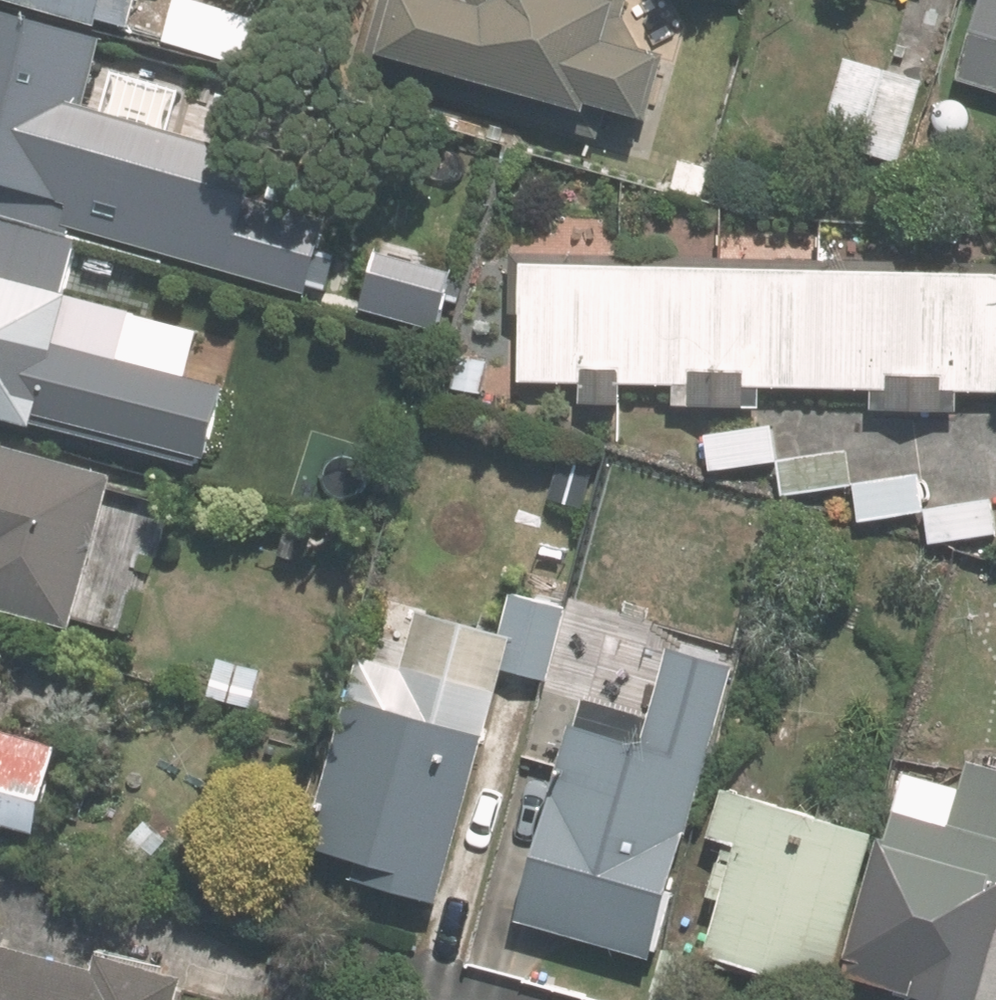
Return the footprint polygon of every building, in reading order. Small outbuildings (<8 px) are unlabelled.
[(103,17),(105,11),(134,19),(139,0),(44,0),(103,17)] [(625,0),(486,0),(487,1),(481,0),(412,0),(392,72),(599,129),(608,98),(649,109),(666,54),(615,39),(625,0)] [(969,75),(995,83),(995,0),(990,0),(969,75)] [(180,131),(86,105),(105,34),(0,4),(0,174),(84,197),(73,235),(146,256),(180,131)] [(904,159),(927,78),(850,57),(827,138),(904,159)] [(711,165),(680,157),(670,194),(702,202),(711,165)] [(261,267),(273,221),(180,196),(168,240),(261,267)] [(516,375),(591,378),(591,398),(621,398),(622,380),(686,381),(685,399),(761,400),(762,384),(882,386),(881,404),(956,404),(957,389),(995,389),(995,263),(517,262),(516,375)] [(161,269),(142,337),(207,354),(226,287),(161,269)] [(77,432),(112,308),(0,277),(0,410),(77,432)] [(715,430),(720,466),(789,457),(794,492),(863,482),(869,516),(933,507),(938,538),(995,530),(995,497),(935,505),(930,468),(861,479),(856,445),(788,455),(782,420),(715,430)] [(0,445),(0,598),(73,618),(112,476),(0,445)] [(547,676),(567,605),(518,591),(506,632),(431,610),(414,670),(369,658),(331,795),(345,798),(333,842),(373,853),(366,874),(442,894),(506,665),(547,676)] [(577,632),(574,636),(574,638),(573,641),(573,644),(574,647),(574,650),(575,653),(577,656),(580,657),(582,659),(584,660),(588,662),(591,662),(594,660),(597,660),(600,659),(602,658),(605,655),(606,652),(608,650),(608,646),(608,643),(608,640),(607,637),(606,634),(605,633),(603,630),(600,628),(597,626),(594,626),(591,626),(587,626),(585,626),(583,628),(579,629),(578,632),(577,632)] [(661,943),(739,662),(682,646),(661,719),(594,702),(562,814),(513,800),(486,898),(532,911),(530,920),(658,956),(661,943)] [(263,671),(224,660),(215,692),(254,702),(263,671)] [(42,826),(66,743),(0,725),(0,815),(42,826)] [(979,762),(972,787),(920,773),(901,839),(880,833),(844,959),(993,999),(995,999),(995,767),(979,762)] [(844,959),(880,833),(880,831),(735,792),(724,831),(734,835),(718,892),(736,897),(720,951),(838,983),(844,959)] [(193,863),(149,821),(126,846),(170,886),(193,863)] [(658,956),(646,999),(700,999),(712,957),(661,943),(658,956)] [(185,978),(118,960),(113,979),(0,946),(0,999),(179,999),(185,978)]
